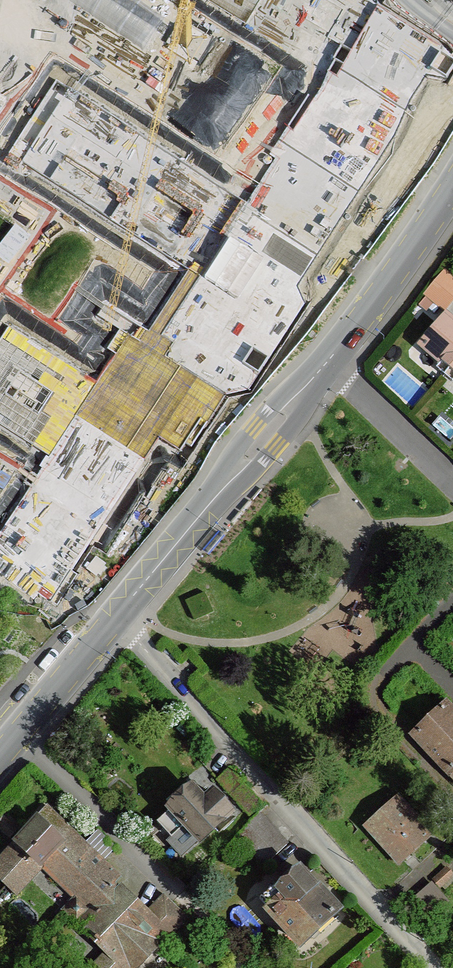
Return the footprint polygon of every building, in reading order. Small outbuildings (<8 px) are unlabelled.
[(333,88),(385,0),(181,0),(333,88)] [(416,28),(452,52),(452,0),(434,0),(416,28)] [(145,127),(61,75),(8,160),(191,272),(243,187),(145,127)] [(452,297),(452,278),(445,271),(436,283),(452,297)] [(436,283),(426,295),(446,310),(452,301),(452,297),(436,283)] [(3,313),(0,318),(0,432),(52,465),(107,380),(38,335),(3,313)] [(446,317),(422,344),(450,369),(452,365),(452,323),(446,317)] [(445,707),(415,734),(452,774),(452,715),(445,707)] [(193,789),(170,808),(185,824),(200,841),(231,814),(213,794),(204,802),(193,789)] [(396,801),(368,826),(399,861),(427,836),(396,801)] [(185,824),(170,808),(156,820),(170,837),(185,824)] [(49,809),(0,861),(0,876),(17,892),(43,864),(77,897),(65,909),(110,953),(100,963),(105,967),(138,967),(188,917),(166,896),(147,914),(114,883),(119,876),(104,861),(96,870),(90,864),(97,855),(49,809)] [(288,846),(259,815),(237,837),(266,867),(288,846)] [(300,869),(262,902),(301,944),(337,910),(300,869)]
